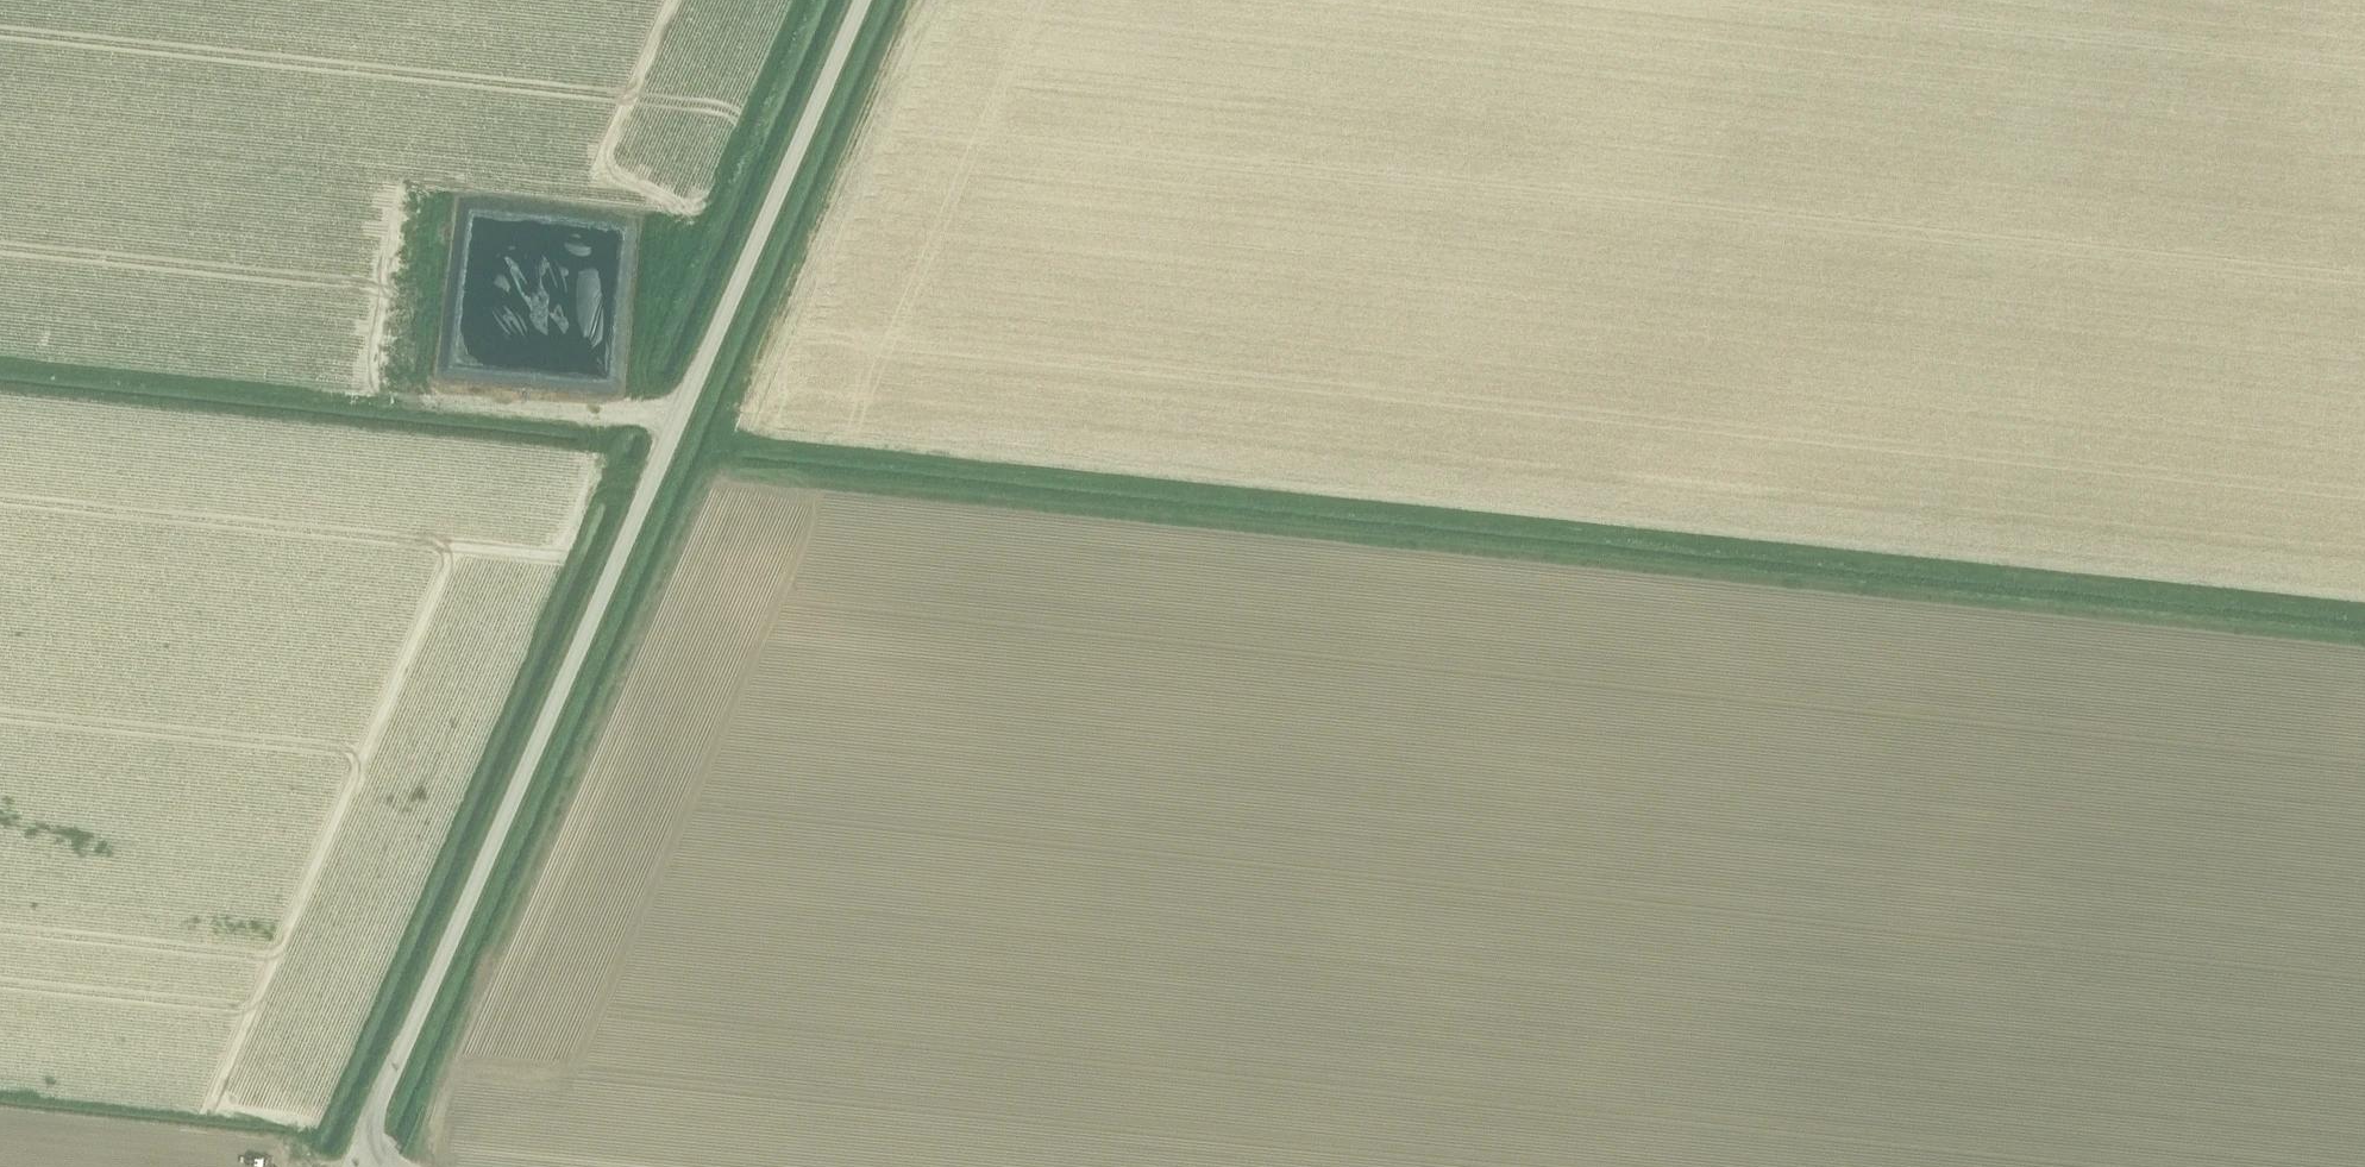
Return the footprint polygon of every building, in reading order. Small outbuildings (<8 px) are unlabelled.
[(574,332),(579,352),(601,346),(596,326),(574,332)]
